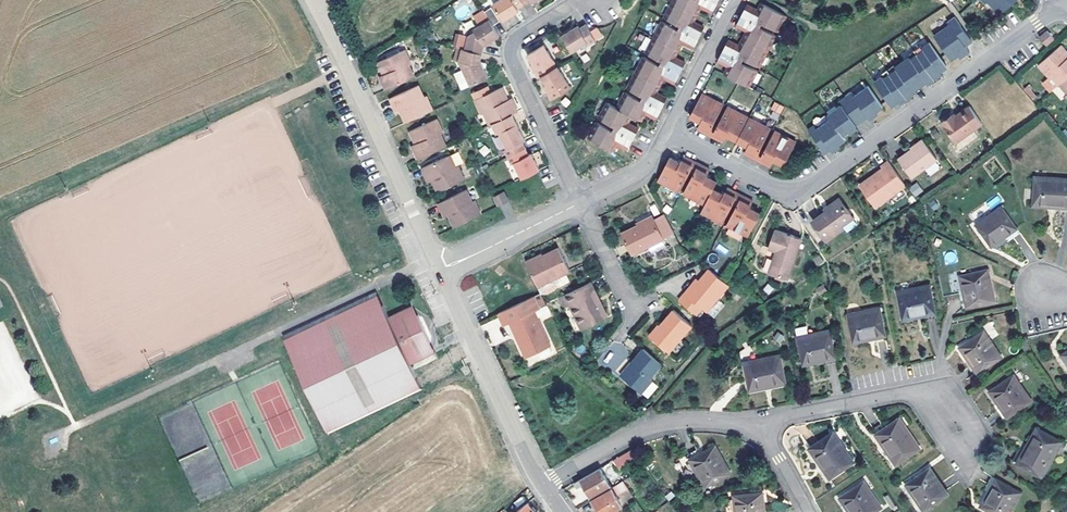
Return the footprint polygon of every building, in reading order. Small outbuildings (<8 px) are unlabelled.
[(490,5),(501,21),(516,11),(515,9),(522,5),(518,0),(498,0),(490,5)] [(671,2),(693,13),(696,7),(700,7),(710,12),(715,1),(713,0),(672,0),(671,2)] [(987,3),(990,1),(1001,14),(1017,0),(984,0),(987,3)] [(663,17),(678,25),(684,28),(686,31),(697,38),(702,29),(691,23),(689,19),(693,13),(671,2),(663,17)] [(756,22),(760,25),(776,33),(784,16),(762,4),(759,10),(755,11),(744,6),(739,16),(753,23),(756,22)] [(488,5),(481,10),(486,17),(490,23),(497,19),(488,5)] [(774,36),(758,28),(754,26),(753,23),(739,16),(735,25),(745,30),(747,33),(744,40),(766,52),(774,36)] [(472,30),(465,34),(462,48),(479,52),(481,43),(497,34),(490,23),(486,17),(470,27),(472,30)] [(969,54),(964,47),(961,44),(968,39),(954,18),(947,23),(949,26),(933,37),(950,62),(957,57),(960,60),(969,54)] [(682,32),(676,29),(662,21),(653,38),(674,49),(677,43),(681,42),(692,47),(697,38),(686,31),(682,32)] [(575,24),(559,34),(570,50),(585,41),(586,44),(593,40),(582,23),(577,26),(575,24)] [(596,41),(603,38),(598,27),(591,30),(596,41)] [(747,33),(745,30),(737,46),(741,45),(744,40),(747,33)] [(1055,38),(1048,30),(1040,37),(1047,45),(1055,38)] [(462,48),(465,34),(459,32),(455,46),(462,48)] [(674,49),(653,38),(645,53),(659,61),(666,65),(667,68),(678,74),(683,64),(672,58),(671,55),(674,49)] [(961,44),(964,47),(971,43),(968,39),(961,44)] [(766,52),(744,40),(741,45),(737,46),(726,41),(721,52),(734,59),(738,58),(742,60),(758,68),(766,52)] [(539,75),(556,65),(543,43),(526,53),(532,62),(535,68),(532,70),(536,77),(539,75)] [(922,51),(916,56),(931,78),(945,69),(928,44),(921,49),(922,51)] [(1058,84),(1066,77),(1066,58),(1066,59),(1064,56),(1066,53),(1059,45),(1037,65),(1047,77),(1049,75),(1058,84)] [(459,59),(462,48),(455,46),(453,58),(459,59)] [(912,51),(916,56),(922,51),(921,49),(919,46),(912,51)] [(377,61),(381,70),(384,69),(386,72),(383,74),(380,75),(386,89),(414,76),(408,63),(411,62),(404,48),(377,61)] [(462,48),(459,59),(463,68),(461,69),(461,71),(452,75),(459,90),(486,77),(482,69),(479,62),(478,59),(479,52),(462,48)] [(905,56),(907,59),(909,61),(916,56),(912,51),(905,56)] [(727,73),(723,74),(748,87),(756,72),(740,64),(735,62),(734,59),(721,52),(716,61),(727,66),(730,68),(727,73)] [(931,78),(916,56),(909,61),(907,59),(900,63),(918,88),(931,78)] [(642,58),(635,73),(656,84),(659,80),(662,79),(673,84),(678,74),(667,68),(663,68),(657,65),(642,58)] [(918,88),(900,63),(894,68),(895,70),(889,75),(904,97),(918,88)] [(556,65),(539,75),(545,84),(549,91),(546,92),(550,98),(558,93),(569,87),(556,65)] [(885,70),(889,75),(895,70),(894,68),(892,65),(885,70)] [(878,75),(880,77),(882,80),(889,75),(885,70),(878,75)] [(626,89),(641,97),(648,100),(649,103),(660,109),(665,98),(655,93),(653,89),(656,84),(635,73),(626,89)] [(904,97),(889,75),(882,80),(880,77),(874,82),(891,106),(904,97)] [(1058,84),(1066,93),(1064,95),(1066,98),(1066,77),(1058,84)] [(405,122),(432,110),(426,96),(423,97),(417,84),(390,97),(396,110),(399,109),(403,108),(405,111),(401,113),(405,122)] [(488,124),(493,122),(510,114),(517,111),(511,98),(507,100),(504,101),(502,97),(505,96),(501,87),(490,93),(487,87),(470,94),(474,101),(480,115),(483,114),(488,124)] [(1029,87),(1025,89),(1033,99),(1037,97),(1029,87)] [(845,99),(859,117),(865,113),(869,117),(882,108),(868,88),(854,97),(852,94),(845,99)] [(645,104),(639,101),(624,94),(615,109),(628,116),(631,117),(637,121),(640,115),(643,114),(654,120),(660,109),(649,103),(645,104)] [(707,134),(713,124),(722,105),(702,94),(690,116),(700,121),(697,128),(707,134)] [(842,136),(855,127),(852,122),(859,117),(845,99),(838,104),(840,107),(828,116),(830,119),(842,136)] [(774,102),(770,109),(780,114),(784,106),(774,102)] [(625,121),(628,116),(615,109),(606,104),(597,121),(612,128),(620,132),(621,135),(632,142),(638,132),(627,126),(625,121)] [(956,143),(984,124),(971,106),(957,116),(954,118),(952,115),(942,122),(956,143)] [(716,126),(711,136),(722,141),(726,135),(737,140),(749,118),(726,107),(716,126)] [(862,122),(869,117),(865,113),(859,117),(862,122)] [(505,150),(509,156),(523,149),(520,143),(523,141),(510,114),(493,122),(499,134),(501,133),(508,148),(505,150)] [(855,127),(862,122),(859,117),(852,122),(855,127)] [(410,131),(414,141),(418,140),(420,144),(416,145),(413,147),(419,159),(446,146),(441,134),(443,132),(436,118),(410,131)] [(755,159),(760,149),(770,130),(749,118),(737,140),(747,146),(744,153),(755,159)] [(828,146),(831,150),(845,140),(842,136),(830,119),(816,129),(814,126),(807,130),(820,148),(821,150),(828,146)] [(713,124),(707,134),(711,136),(716,126),(713,124)] [(617,136),(610,132),(595,125),(587,141),(609,152),(612,147),(616,146),(627,152),(632,142),(621,135),(617,136)] [(620,132),(612,128),(610,132),(617,136),(621,135),(620,132)] [(764,151),(759,161),(770,166),(774,160),(783,165),(795,143),(774,131),(764,151)] [(913,145),(915,148),(925,142),(923,139),(913,145)] [(925,142),(915,148),(928,165),(937,159),(925,142)] [(824,155),(831,150),(828,146),(821,150),(824,155)] [(911,177),(928,165),(915,148),(912,151),(910,149),(898,158),(911,177)] [(515,162),(522,179),(538,171),(530,155),(526,156),(523,149),(509,156),(512,163),(515,162)] [(760,149),(755,159),(759,161),(764,151),(760,149)] [(438,192),(465,179),(459,167),(456,168),(449,154),(423,167),(429,181),(432,179),(435,178),(437,181),(433,183),(438,192)] [(669,157),(656,180),(677,191),(688,171),(693,161),(683,155),(679,162),(669,157)] [(692,173),(697,163),(693,161),(688,171),(692,173)] [(875,207),(906,186),(889,162),(882,167),(884,170),(877,175),(878,177),(862,188),(875,207)] [(708,169),(697,163),(692,173),(681,193),(703,205),(712,189),(716,181),(705,175),(708,169)] [(1059,207),(1066,208),(1066,180),(1035,178),(1033,205),(1059,207)] [(915,197),(923,191),(916,182),(908,188),(915,197)] [(703,205),(700,211),(720,222),(730,204),(735,194),(725,188),(722,194),(712,189),(703,205)] [(445,215),(449,214),(452,212),(454,215),(450,217),(455,226),(481,214),(474,200),(472,201),(466,190),(439,202),(445,215)] [(504,192),(496,196),(500,205),(508,201),(504,192)] [(735,194),(730,204),(734,206),(740,196),(735,194)] [(747,236),(759,213),(748,208),(751,202),(740,196),(734,206),(725,224),(747,236)] [(851,219),(838,200),(825,208),(827,211),(822,214),(809,222),(822,242),(841,229),(839,227),(851,219)] [(1001,205),(975,224),(990,246),(1004,236),(1016,228),(1001,205)] [(635,223),(635,224),(636,225),(653,218),(651,215),(635,223)] [(630,252),(662,236),(653,218),(636,225),(635,224),(621,232),(630,252)] [(1016,228),(1004,236),(1007,241),(1020,233),(1016,228)] [(801,237),(775,229),(769,247),(775,249),(769,271),(788,277),(801,237)] [(630,252),(631,253),(663,238),(662,236),(630,252)] [(557,248),(541,255),(542,257),(527,264),(541,291),(547,292),(557,287),(561,281),(558,276),(569,271),(557,248)] [(542,257),(541,255),(540,254),(526,261),(527,264),(542,257)] [(715,296),(726,284),(724,281),(706,267),(696,279),(685,292),(682,290),(676,297),(693,312),(699,305),(710,316),(722,302),(715,296)] [(960,275),(964,291),(967,306),(993,300),(987,269),(960,275)] [(685,292),(696,279),(694,276),(682,290),(685,292)] [(589,281),(558,297),(562,307),(568,304),(581,328),(606,315),(589,281)] [(902,320),(919,316),(934,313),(929,285),(896,292),(902,320)] [(421,388),(410,363),(408,358),(425,350),(423,344),(431,340),(419,314),(411,318),(408,313),(391,320),(388,315),(378,292),(377,290),(283,333),(294,357),(328,431),(329,433),(422,390),(421,388)] [(967,306),(964,291),(958,293),(961,307),(967,306)] [(540,306),(534,294),(499,312),(505,324),(511,321),(527,355),(536,350),(538,356),(544,359),(551,355),(552,349),(549,344),(551,343),(535,309),(540,306)] [(411,318),(419,314),(414,303),(388,315),(391,320),(408,313),(411,318)] [(681,307),(676,312),(686,320),(691,315),(681,307)] [(852,343),(870,339),(885,336),(879,307),(846,314),(852,343)] [(668,351),(691,324),(686,320),(676,312),(672,308),(659,324),(660,325),(651,336),(668,351)] [(935,318),(934,313),(919,316),(921,322),(935,318)] [(0,323),(0,416),(37,400),(3,321),(0,323)] [(660,325),(659,324),(658,323),(648,333),(651,336),(660,325)] [(802,365),(821,361),(835,358),(830,329),(797,336),(802,365)] [(959,346),(969,361),(977,373),(1000,357),(982,331),(959,346)] [(777,332),(772,339),(780,344),(785,337),(777,332)] [(885,336),(870,339),(871,344),(885,342),(885,336)] [(436,350),(431,340),(423,344),(425,350),(408,358),(410,363),(436,350)] [(643,348),(630,362),(633,364),(622,376),(640,392),(652,379),(649,377),(661,363),(643,348)] [(780,354),(742,362),(745,376),(748,391),(786,383),(780,354)] [(977,373),(969,361),(964,363),(973,376),(977,373)] [(633,364),(630,362),(620,374),(622,376),(633,364)] [(989,391),(999,405),(1007,417),(1030,401),(1013,375),(989,391)] [(1002,420),(1007,417),(999,405),(995,408),(1002,420)] [(898,418),(875,433),(896,463),(919,448),(898,418)] [(1023,450),(1016,463),(1041,477),(1060,441),(1036,428),(1023,450)] [(832,431),(809,447),(830,477),(852,462),(832,431)] [(714,444),(702,451),(689,459),(704,487),(730,473),(714,444)] [(686,454),(689,459),(702,451),(699,447),(686,454)] [(1016,463),(1023,450),(1018,448),(1011,461),(1016,463)] [(632,449),(612,461),(618,469),(638,456),(632,449)] [(611,468),(608,463),(575,483),(578,489),(584,485),(592,499),(611,487),(602,472),(611,468)] [(946,493),(930,468),(906,484),(923,509),(946,493)] [(984,489),(988,492),(996,479),(991,476),(984,489)] [(996,479),(988,492),(980,506),(992,511),(1009,511),(1020,492),(996,479)] [(623,481),(615,485),(625,500),(632,494),(623,481)] [(849,510),(851,511),(872,511),(880,506),(863,481),(840,497),(849,510)] [(611,487),(592,499),(600,511),(613,511),(622,507),(611,487)] [(762,491),(732,495),(734,511),(764,511),(762,491)] [(528,503),(518,511),(536,511),(528,503)]
